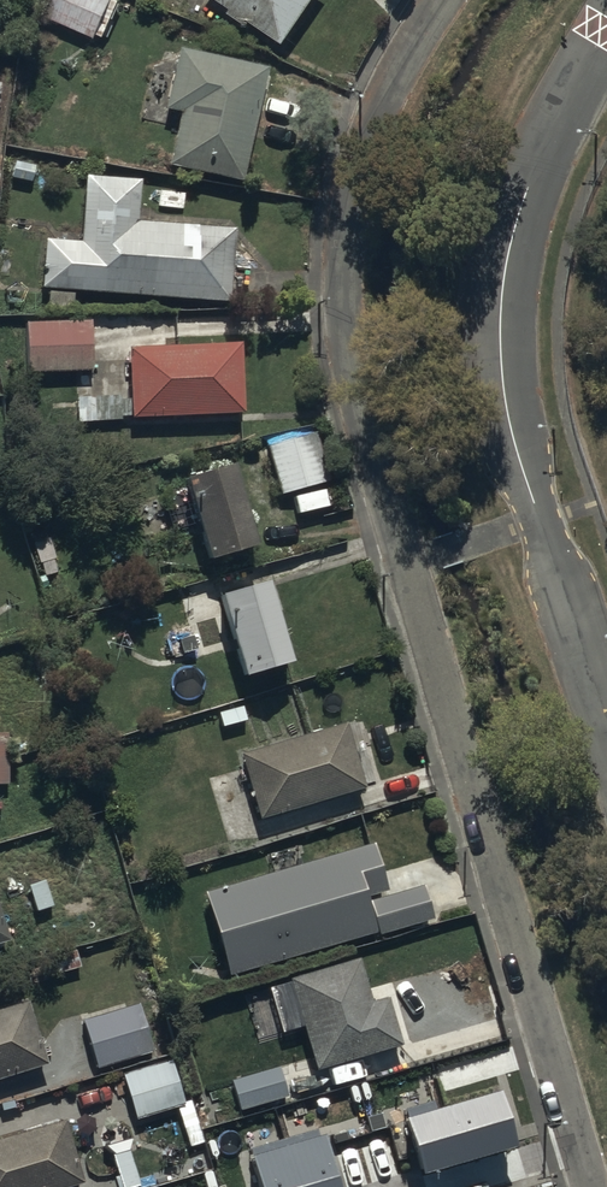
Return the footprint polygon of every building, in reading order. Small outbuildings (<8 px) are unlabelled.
[(43,15),(102,38),(117,0),(49,0),(43,15)] [(286,43),(314,0),(220,0),(286,43)] [(270,68),(180,48),(166,111),(178,113),(167,165),(244,182),(270,68)] [(74,313),(76,291),(230,303),(236,229),(137,222),(140,179),(88,175),(83,242),(46,239),(43,289),(49,289),(48,311),(74,313)] [(92,320),(24,321),(25,371),(93,370),(92,320)] [(244,414),(241,342),(127,347),(130,420),(244,414)] [(314,435),(270,447),(283,493),(327,480),(314,435)] [(256,547),(233,466),(184,480),(186,487),(162,494),(172,530),(200,522),(211,560),(256,547)] [(293,661),(267,582),(222,597),(247,676),(293,661)] [(364,787),(344,722),(236,755),(256,821),(364,787)] [(376,841),(206,892),(232,975),(379,932),(368,896),(390,889),(376,841)] [(425,885),(372,901),(382,934),(435,917),(425,885)] [(359,958),(288,980),(317,1072),(404,1045),(389,998),(373,1003),(359,958)] [(0,1010),(0,1079),(48,1064),(28,1001),(0,1010)] [(137,1003),(82,1024),(98,1069),(154,1049),(137,1003)] [(174,1059),(122,1074),(135,1119),(187,1104),(174,1059)] [(278,1065),(230,1081),(240,1112),(288,1097),(278,1065)] [(502,1091),(407,1119),(424,1175),(519,1147),(502,1091)] [(0,1140),(0,1186),(66,1186),(83,1182),(65,1121),(0,1140)] [(252,1154),(262,1186),(344,1186),(327,1132),(252,1154)]
